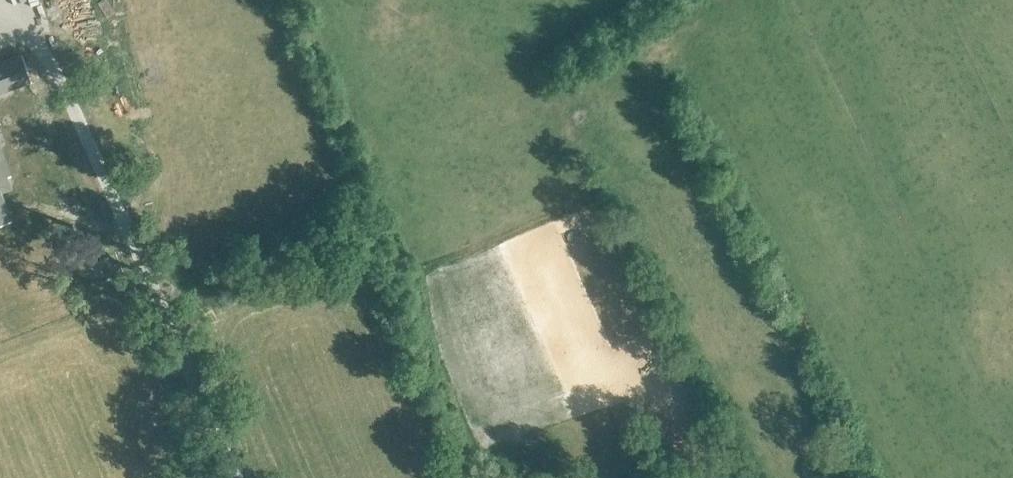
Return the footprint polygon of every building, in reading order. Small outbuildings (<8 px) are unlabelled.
[(31,81),(21,54),(0,61),(0,92),(31,81)] [(10,188),(6,177),(10,176),(0,148),(0,191),(10,188)]
